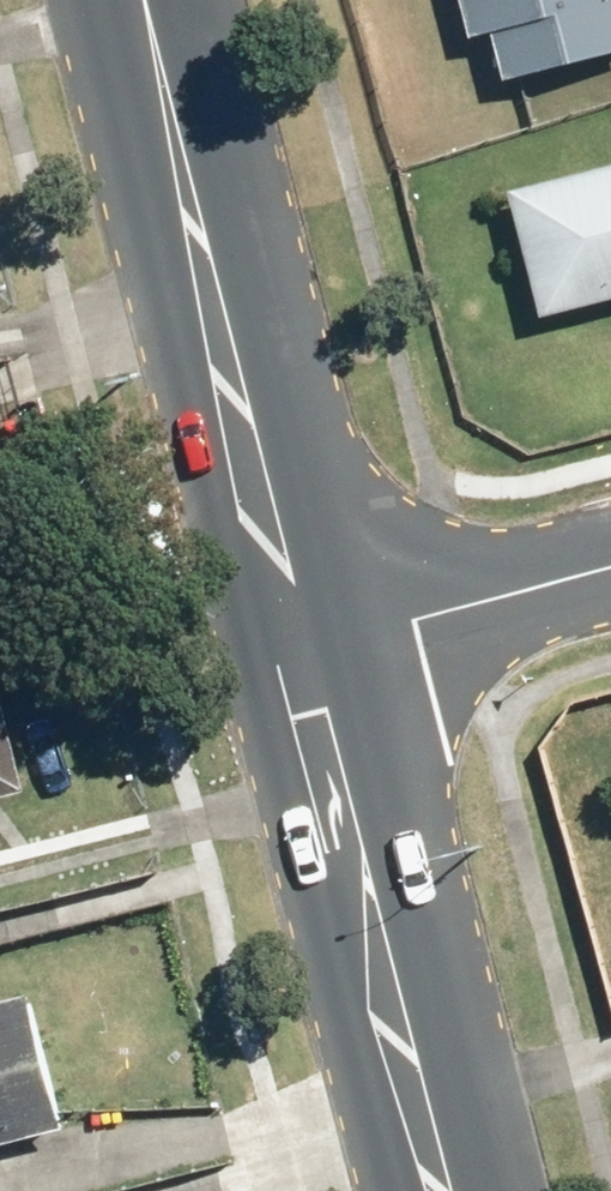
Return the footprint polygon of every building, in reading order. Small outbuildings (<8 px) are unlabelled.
[(479,90),(610,55),(610,0),(455,0),(479,90)] [(511,203),(542,316),(610,297),(610,176),(511,203)] [(42,789),(9,651),(0,653),(0,799),(42,789)] [(37,983),(0,993),(0,1136),(75,1115),(37,983)]
